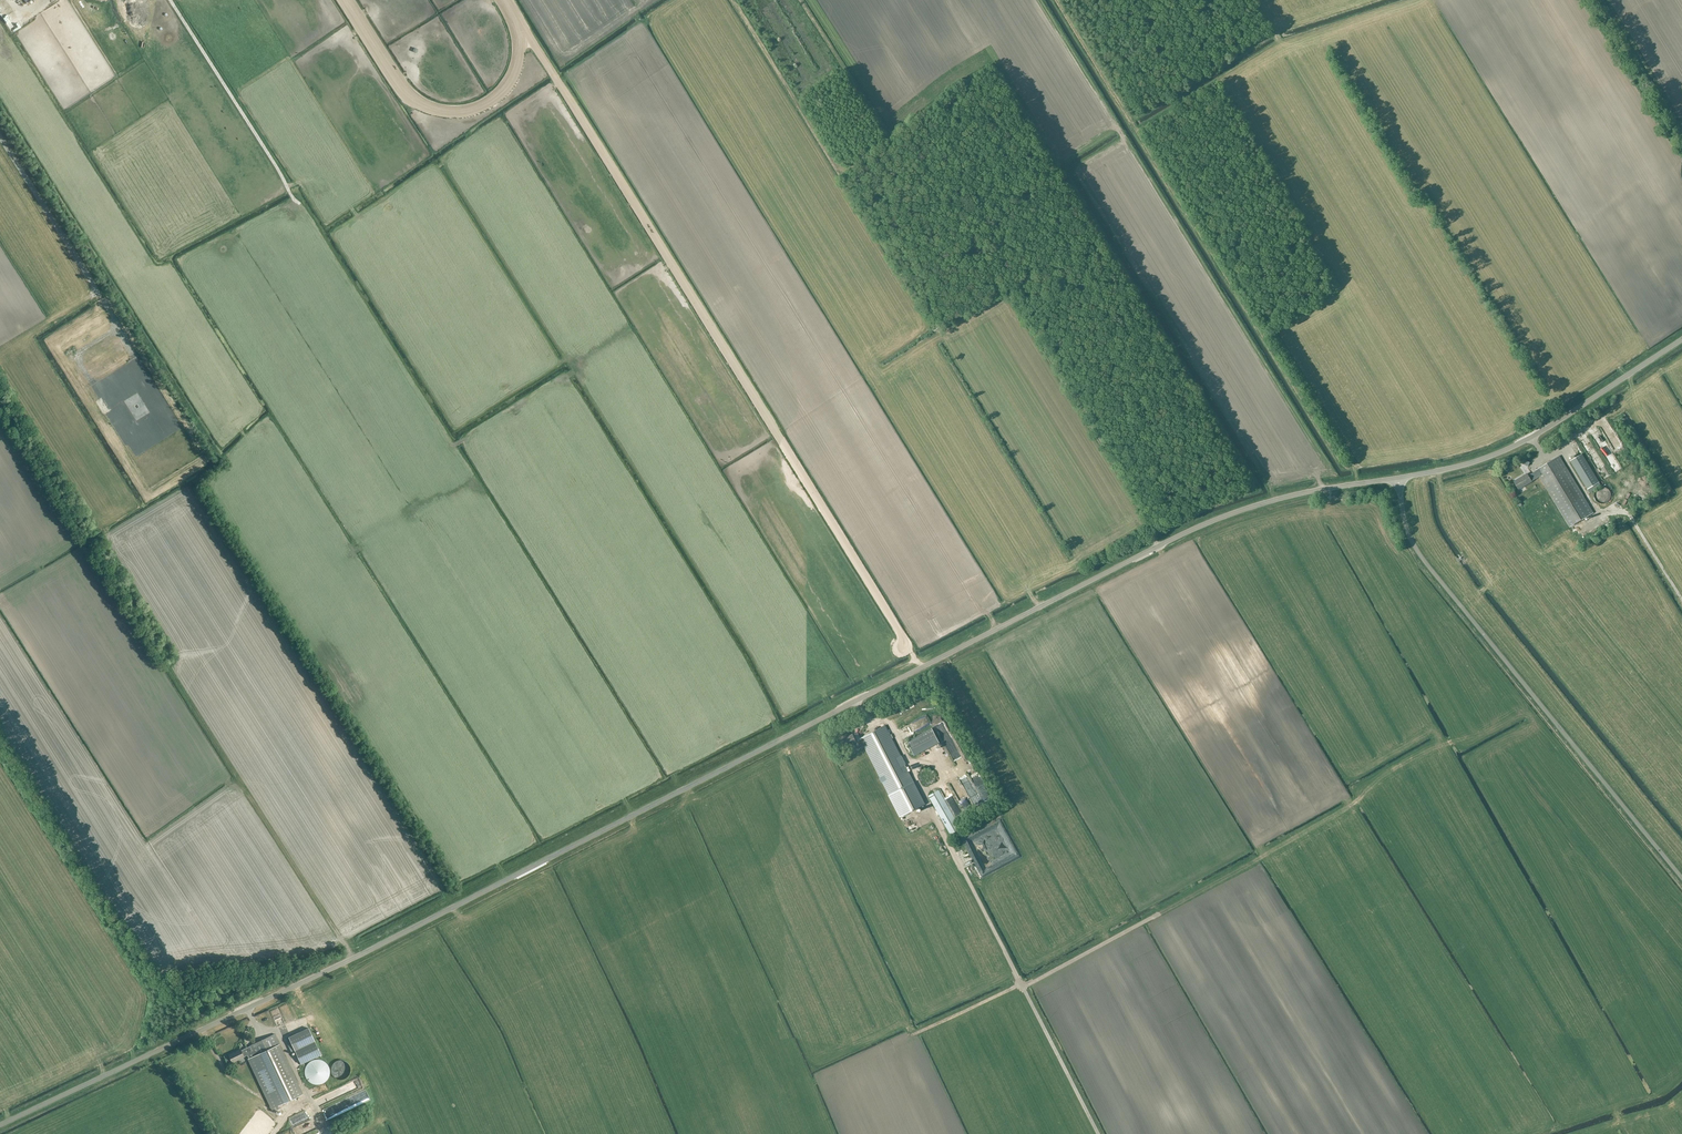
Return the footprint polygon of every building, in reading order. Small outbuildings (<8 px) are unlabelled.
[(11,17),(4,21),(10,31),(25,22),(20,14),(12,19),(11,17)] [(135,420),(148,413),(137,392),(124,400),(135,420)] [(1604,417),(1616,411),(1613,407),(1602,413),(1604,417)] [(1614,473),(1620,469),(1602,437),(1596,440),(1614,473)] [(1603,476),(1607,474),(1590,446),(1585,449),(1603,476)] [(1602,486),(1599,482),(1582,454),(1571,461),(1587,489),(1588,489),(1590,493),(1598,488),(1602,486)] [(1529,476),(1527,473),(1514,481),(1519,490),(1532,482),(1532,481),(1533,480),(1539,477),(1570,527),(1584,518),(1594,513),(1559,456),(1536,470),(1536,471),(1529,476)] [(1636,481),(1646,475),(1644,472),(1634,478),(1636,481)] [(1611,498),(1611,495),(1611,493),(1609,490),(1608,488),(1605,487),(1603,487),(1600,487),(1598,488),(1596,490),(1595,493),(1594,495),(1595,498),(1596,500),(1598,502),(1600,503),(1603,504),(1605,503),(1608,502),(1609,500),(1611,498)] [(928,717),(916,723),(917,726),(919,725),(920,726),(930,721),(928,717)] [(925,804),(914,782),(885,726),(860,738),(861,739),(856,742),(852,734),(841,740),(845,748),(854,743),(857,750),(864,746),(889,795),(888,796),(900,818),(925,804)] [(938,741),(931,726),(906,738),(910,745),(911,745),(914,752),(938,741)] [(962,762),(948,734),(942,737),(956,765),(962,762)] [(920,772),(919,774),(919,776),(919,779),(920,781),(922,783),(924,785),(927,785),(930,785),(932,783),(934,781),(935,779),(935,776),(935,774),(934,772),(932,770),(930,768),(927,768),(924,768),(922,770),(920,772)] [(992,798),(976,768),(968,773),(984,802),(992,798)] [(965,774),(959,776),(962,784),(967,782),(965,774)] [(938,790),(931,794),(929,796),(951,834),(960,829),(938,790)] [(905,826),(914,821),(912,817),(903,822),(905,826)] [(990,825),(967,835),(969,839),(992,829),(990,825)] [(946,849),(941,841),(942,840),(935,829),(926,834),(938,853),(946,849)] [(984,867),(975,851),(972,853),(980,869),(984,867)] [(321,1055),(309,1028),(289,1037),(301,1064),(321,1055)] [(228,1055),(229,1055),(226,1056),(226,1058),(227,1060),(229,1061),(231,1060),(232,1063),(247,1055),(249,1059),(248,1059),(273,1112),(279,1109),(278,1106),(303,1094),(275,1034),(250,1045),(250,1046),(241,1050),(241,1049),(228,1055)] [(305,1069),(304,1072),(305,1075),(306,1078),(308,1081),(311,1083),(314,1084),(317,1085),(320,1084),(323,1083),(326,1081),(328,1078),(329,1075),(330,1072),(329,1069),(328,1066),(326,1063),(323,1061),(320,1060),(317,1059),(314,1060),(311,1061),(308,1063),(306,1066),(305,1069)] [(312,1130),(309,1120),(290,1126),(292,1133),(295,1133),(296,1133),(298,1133),(312,1130)]
